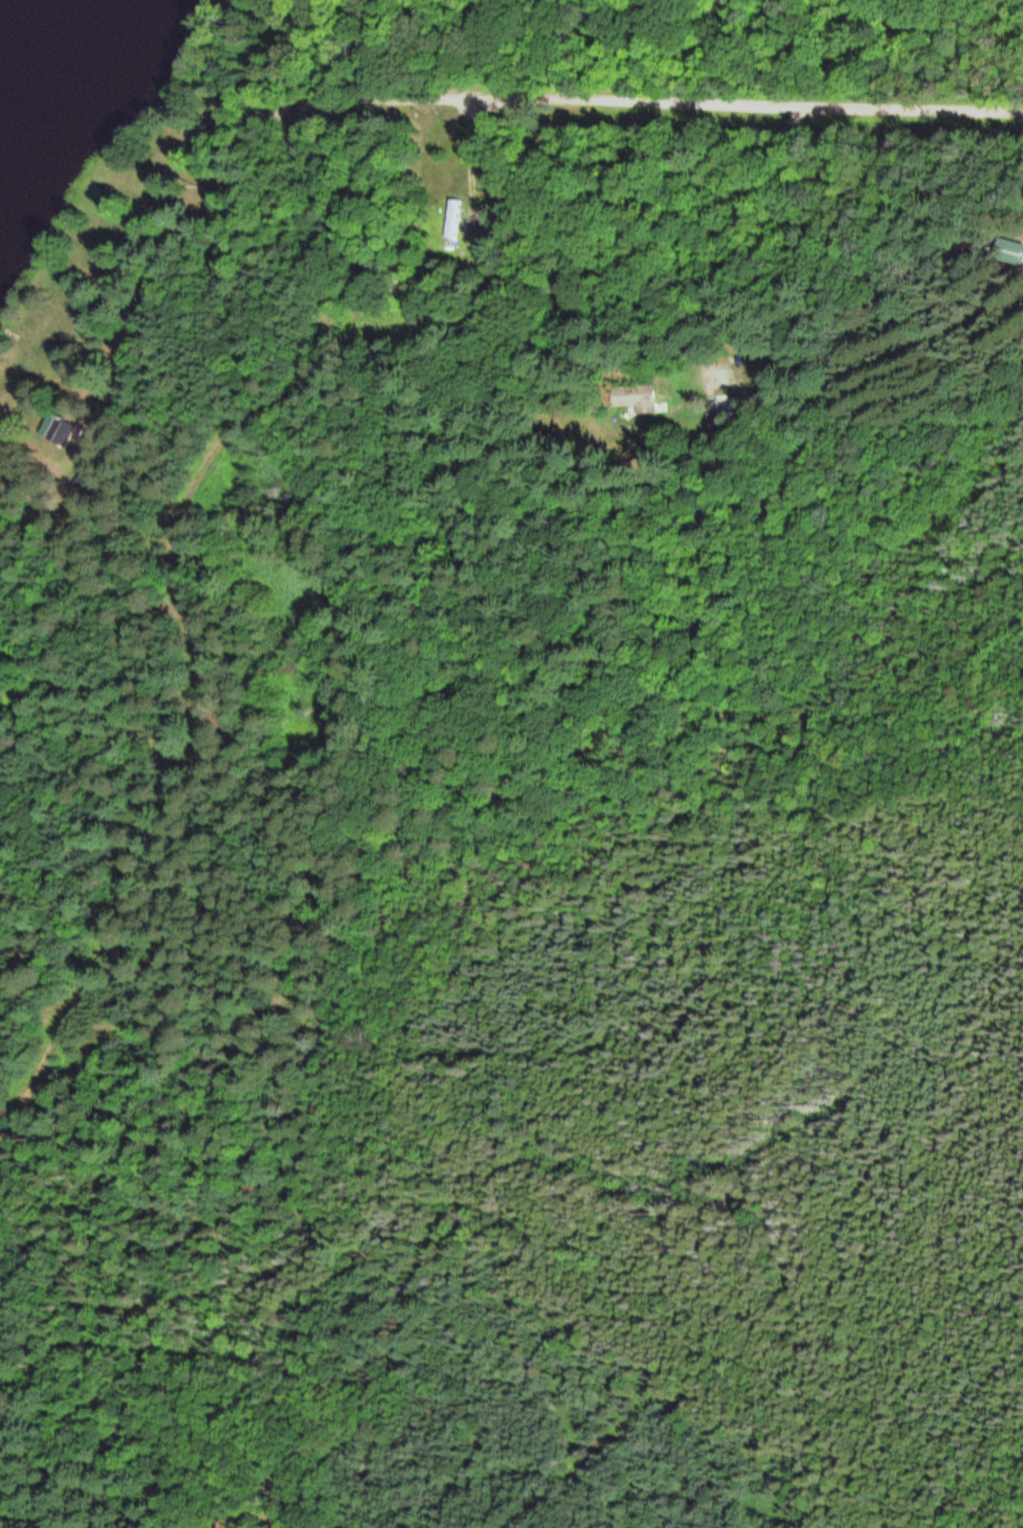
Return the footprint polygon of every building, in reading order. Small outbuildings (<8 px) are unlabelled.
[(461,201),(450,199),(445,243),(455,245),(461,201)] [(998,240),(997,259),(1022,261),(1022,241),(998,240)] [(636,413),(656,413),(655,384),(613,385),(613,405),(636,405),(636,413)] [(79,427),(53,411),(41,432),(67,447),(79,427)]
